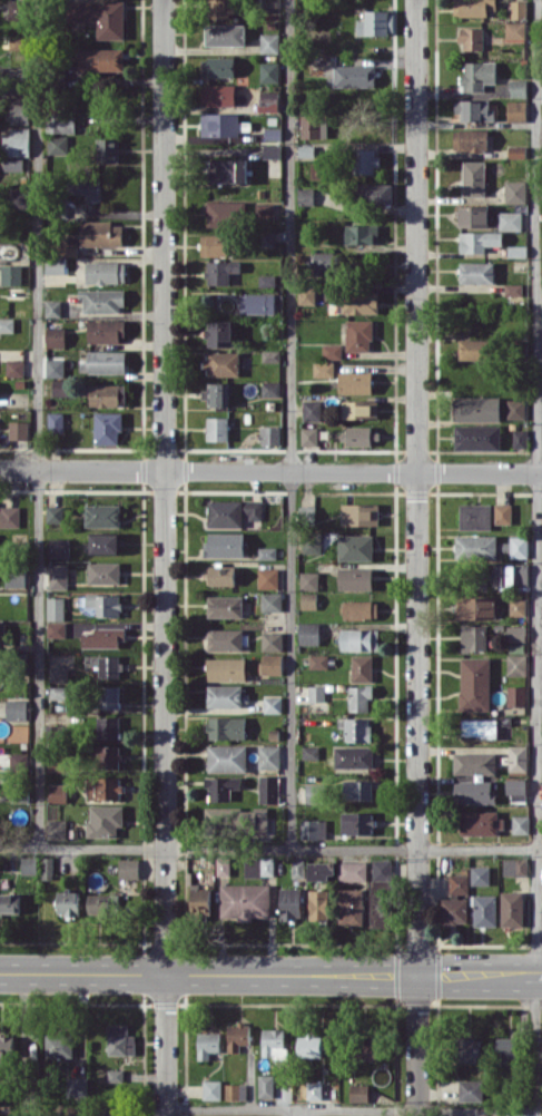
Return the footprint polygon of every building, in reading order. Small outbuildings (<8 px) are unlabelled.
[(27,19),(26,0),(7,0),(8,19),(27,19)] [(125,39),(125,0),(67,1),(67,21),(97,20),(98,39),(125,39)] [(232,0),(211,0),(211,18),(232,18),(232,0)] [(497,0),(454,0),(454,16),(488,15),(488,10),(497,10),(497,0)] [(527,19),(526,0),(517,0),(511,0),(512,19),(527,19)] [(358,19),(358,34),(394,34),(393,10),(365,10),(365,19),(358,19)] [(526,38),(526,21),(506,21),(506,38),(526,38)] [(206,45),(246,45),(246,24),(207,24),(206,45)] [(483,27),(460,27),(460,41),(464,41),(465,50),(483,49),(483,27)] [(279,53),(279,33),(261,33),(261,53),(279,53)] [(27,49),(28,37),(11,37),(10,49),(27,49)] [(124,48),(78,48),(79,71),(124,70),(124,48)] [(202,57),(202,76),(234,75),(234,57),(202,57)] [(260,82),(280,82),(280,62),(260,62),(260,82)] [(484,92),(484,83),(496,83),(497,62),(465,62),(465,73),(462,73),(461,91),(484,92)] [(375,65),(335,64),(334,77),(328,77),(328,86),(375,87),(375,65)] [(8,66),(9,92),(30,92),(29,65),(8,66)] [(235,105),(235,85),(201,85),(202,105),(235,105)] [(279,91),(259,92),(260,111),(279,110),(279,91)] [(11,124),(30,123),(30,96),(11,97),(11,124)] [(489,100),(457,100),(457,120),(494,121),(494,108),(489,108),(489,100)] [(507,121),(526,121),(527,100),(508,100),(507,121)] [(202,135),(241,135),(240,113),(201,113),(202,135)] [(302,138),(321,137),(320,113),(301,113),(302,138)] [(47,132),(75,132),(76,115),(47,115),(47,132)] [(30,155),(29,127),(10,128),(10,136),(3,136),(3,156),(30,155)] [(453,130),(454,151),(488,150),(488,129),(453,130)] [(68,136),(49,136),(49,154),(69,153),(68,136)] [(96,138),(97,162),(119,162),(118,137),(96,138)] [(264,158),(281,158),(281,144),(264,144),(264,158)] [(526,146),(508,146),(508,157),(526,158),(526,146)] [(377,174),(377,148),(355,148),(355,173),(377,174)] [(23,158),(5,158),(5,170),(24,170),(23,158)] [(247,158),(210,159),(211,182),(248,181),(247,158)] [(485,161),(463,161),(463,196),(485,196),(485,161)] [(85,200),(99,199),(99,178),(68,179),(69,194),(85,193),(85,200)] [(526,180),(505,180),(506,203),(526,202),(526,180)] [(393,184),(356,182),(355,203),(392,205),(393,184)] [(30,208),(30,188),(10,188),(10,208),(30,208)] [(314,188),(298,188),(298,205),(314,205),(314,188)] [(207,200),(207,226),(233,226),(232,200),(207,200)] [(460,227),(489,226),(488,205),(459,206),(460,227)] [(499,230),(521,230),(522,211),(499,211),(499,230)] [(123,246),(123,225),(112,225),(112,220),(81,220),(81,245),(123,246)] [(345,243),(376,244),(376,225),(346,224),(345,243)] [(274,246),(274,231),(263,231),(263,247),(274,246)] [(502,232),(460,231),(460,252),(486,252),(486,248),(502,248),(502,232)] [(202,256),(234,255),(233,234),(201,235),(202,256)] [(78,236),(58,235),(58,255),(78,255),(78,236)] [(334,252),(316,252),(316,273),(335,272),(334,252)] [(65,274),(66,257),(46,257),(46,273),(65,274)] [(125,261),(87,261),(86,283),(125,283),(125,261)] [(207,284),(229,284),(230,272),(241,272),(241,261),(207,261),(207,284)] [(460,283),(495,283),(495,261),(459,262),(460,283)] [(22,265),(1,264),(1,285),(22,285),(22,265)] [(259,286),(274,286),(275,275),(259,274),(259,286)] [(505,295),(523,295),(523,284),(505,283),(505,295)] [(298,303),(315,304),(316,286),(299,285),(298,303)] [(123,289),(82,290),(82,313),(124,312),(123,289)] [(379,313),(379,289),(341,290),(342,314),(379,313)] [(240,313),(276,313),(276,293),(240,293),(240,313)] [(45,316),(61,317),(61,300),(46,299),(45,316)] [(0,317),(0,331),(14,331),(14,317),(0,317)] [(88,342),(125,342),(125,320),(89,319),(88,342)] [(371,351),(372,319),(346,319),(346,351),(371,351)] [(232,320),(207,321),(207,346),(232,346),(232,320)] [(65,327),(46,328),(46,347),(66,347),(65,327)] [(490,340),(459,339),(459,359),(489,360),(490,340)] [(341,359),(341,344),(323,343),(323,358),(341,359)] [(280,361),(279,349),(262,350),(263,362),(280,361)] [(126,372),(126,351),(88,350),(88,359),(80,359),(80,372),(126,372)] [(239,375),(240,351),(206,351),(206,375),(239,375)] [(24,376),(24,359),(7,359),(7,376),(24,376)] [(334,362),(314,362),(314,376),(334,376),(334,362)] [(372,372),(339,371),(338,393),(372,394),(372,372)] [(52,395),(68,395),(69,379),(53,378),(52,395)] [(279,381),(262,381),(262,397),(280,396),(279,381)] [(229,382),(205,382),(205,406),(229,406),(229,382)] [(89,385),(90,406),(126,405),(126,384),(89,385)] [(456,421),(500,420),(500,396),(455,397),(456,421)] [(507,399),(507,419),(525,418),(525,399),(507,399)] [(302,400),(302,421),(321,420),(321,400),(302,400)] [(343,418),(378,418),(378,400),(343,400),(343,418)] [(64,412),(48,412),(48,433),(64,433),(64,412)] [(121,412),(94,412),(95,444),(121,444),(121,412)] [(207,417),(207,440),(228,441),(228,417),(207,417)] [(29,421),(10,421),(9,439),(29,440),(29,421)] [(260,444),(280,444),(280,425),(260,425),(260,444)] [(501,425),(455,425),(455,449),(500,450),(501,425)] [(371,426),(347,426),(347,445),(371,445),(371,439),(380,439),(380,432),(371,432),(371,426)] [(318,427),(301,427),(301,445),(318,445),(318,427)] [(513,447),(526,447),(526,429),(513,429),(513,447)] [(208,526),(242,527),(242,513),(248,513),(248,520),(262,520),(262,500),(208,499),(208,526)] [(379,503),(342,503),(342,525),(379,525),(379,503)] [(491,529),(491,503),(459,503),(460,529),(491,529)] [(495,524),(512,523),(511,503),(495,503),(495,524)] [(120,526),(120,504),(86,504),(86,526),(120,526)] [(47,522),(63,522),(63,505),(47,505),(47,522)] [(19,506),(0,506),(0,527),(20,527),(19,506)] [(245,532),(206,531),(205,556),(244,558),(245,532)] [(91,553),(120,553),(120,533),(91,533),(91,553)] [(373,535),(338,534),(338,560),(373,560),(373,535)] [(497,535),(455,535),(455,559),(497,558),(497,535)] [(510,558),(527,557),(527,536),(509,537),(510,558)] [(303,553),(321,553),(322,538),(304,537),(303,553)] [(69,538),(49,538),(50,558),(69,558),(69,538)] [(277,547),(258,547),(258,559),(277,559),(277,547)] [(120,562),(88,562),(89,583),(120,583),(120,562)] [(49,588),(68,589),(68,564),(49,563),(49,588)] [(492,585),(527,586),(528,564),(493,563),(492,585)] [(235,565),(209,566),(210,585),(236,585),(235,565)] [(339,590),(372,589),(372,567),(339,568),(339,590)] [(278,588),(278,568),(259,568),(259,588),(278,588)] [(25,587),(26,570),(6,570),(5,586),(25,587)] [(318,571),(301,571),(300,590),(318,590),(318,571)] [(262,611),(282,611),(281,592),(262,592),(262,611)] [(301,609),(317,608),(317,592),(301,592),(301,609)] [(121,594),(87,594),(87,606),(97,607),(97,616),(121,616),(121,594)] [(47,620),(64,620),(64,597),(47,596),(47,620)] [(243,596),(208,596),(208,617),(242,617),(243,596)] [(457,618),(497,618),(496,598),(456,599),(457,618)] [(509,615),(526,616),(526,598),(510,598),(509,615)] [(344,600),(343,618),(377,619),(378,600),(344,600)] [(47,637),(66,636),(65,621),(47,622),(47,637)] [(319,622),(299,622),(299,644),(319,644),(319,622)] [(486,624),(461,624),(462,651),(486,651),(486,624)] [(525,641),(525,625),(507,626),(507,642),(525,641)] [(123,628),(93,627),(93,632),(82,632),(81,647),(123,648),(123,628)] [(243,629),(208,628),(207,650),(242,651),(243,629)] [(378,629),(341,629),(341,651),(379,650),(378,629)] [(262,650),(282,651),(283,632),(262,632),(262,650)] [(262,653),(261,673),(281,674),(282,654),(262,653)] [(328,668),(328,654),(310,654),(310,668),(328,668)] [(527,675),(527,655),(508,654),(507,674),(527,675)] [(100,666),(100,655),(86,655),(86,666),(100,666)] [(101,678),(121,677),(120,655),(100,656),(101,678)] [(371,655),(352,655),(353,682),(372,681),(371,655)] [(490,658),(460,657),(460,709),(489,710),(490,658)] [(208,681),(247,680),(246,658),(208,658),(208,681)] [(49,681),(67,681),(68,667),(49,666),(49,681)] [(243,685),(208,684),(208,707),(246,707),(246,693),(243,692),(243,685)] [(325,686),(309,685),(308,701),(325,701),(325,686)] [(349,711),(369,711),(369,698),(373,698),(373,686),(349,685),(349,711)] [(526,686),(507,685),(507,705),(525,706),(526,686)] [(69,686),(50,686),(50,699),(69,699),(69,686)] [(120,686),(98,686),(98,707),(119,708),(120,686)] [(282,697),(264,696),(264,712),(281,712),(282,697)] [(28,699),(6,699),(7,719),(28,719),(28,699)] [(119,738),(119,716),(98,716),(98,737),(119,738)] [(245,717),(209,717),(208,738),(245,739),(245,717)] [(346,718),(346,742),(371,742),(371,718),(346,718)] [(496,718),(460,719),(460,738),(497,737),(496,718)] [(121,746),(98,745),(98,767),(120,767),(121,746)] [(208,745),(208,772),(247,771),(246,745),(208,745)] [(258,769),(280,768),(280,745),(258,745),(258,769)] [(526,745),(509,746),(509,772),(527,771),(526,745)] [(319,746),(303,746),(303,759),(319,759),(319,746)] [(335,768),(373,767),(372,746),(334,747),(335,768)] [(10,753),(10,765),(27,765),(27,752),(10,753)] [(496,752),(454,752),(454,774),(496,773),(496,752)] [(67,759),(50,758),(49,772),(66,773),(67,759)] [(258,802),(279,802),(279,776),(259,775),(258,802)] [(121,799),(120,777),(87,777),(87,800),(121,799)] [(242,777),(207,777),(207,800),(231,800),(231,789),(242,789),(242,777)] [(526,779),(508,779),(508,800),(526,800),(526,779)] [(343,799),(372,799),(372,780),(342,780),(343,799)] [(455,780),(455,803),(496,804),(496,781),(455,780)] [(305,803),(319,803),(318,783),(305,783),(305,803)] [(50,802),(67,802),(67,784),(49,784),(50,802)] [(88,836),(117,836),(117,826),(123,826),(123,805),(89,804),(88,836)] [(267,809),(236,809),(236,807),(205,806),(205,823),(267,824),(267,809)] [(460,811),(461,834),(504,833),(504,818),(497,818),(497,810),(460,811)] [(343,834),(373,834),(373,812),(343,812),(343,834)] [(529,815),(512,815),(512,833),(529,833),(529,815)] [(67,819),(47,819),(47,838),(67,838),(67,819)] [(301,838),(326,838),(327,820),(301,819),(301,838)] [(37,874),(37,856),(22,856),(21,874),(37,874)] [(53,857),(43,857),(42,878),(53,879),(53,857)] [(139,879),(139,858),(119,858),(119,879),(139,879)] [(245,877),(275,876),(274,858),(245,859),(245,877)] [(528,875),(527,858),(503,858),(503,875),(528,875)] [(304,877),(304,859),(292,859),(292,877),(304,877)] [(373,859),(372,880),(390,880),(391,860),(373,859)] [(308,878),(335,878),(334,861),(308,862),(308,878)] [(367,862),(339,861),(339,880),(366,881),(367,862)] [(471,866),(471,885),(490,884),(489,866),(471,866)] [(469,874),(449,874),(449,894),(469,893),(469,874)] [(270,916),(270,884),(220,884),(220,919),(254,918),(254,916),(270,916)] [(211,886),(191,886),(191,913),(210,913),(211,886)] [(301,888),(280,888),(280,919),(302,919),(301,888)] [(340,889),(341,924),(364,924),(364,888),(340,889)] [(309,920),(329,920),(329,889),(309,889),(309,920)] [(370,926),(389,927),(390,889),(371,889),(370,926)] [(79,915),(80,891),(57,891),(57,915),(79,915)] [(523,926),(523,891),(501,891),(501,926),(523,926)] [(20,893),(0,894),(0,913),(20,913),(20,893)] [(88,913),(110,913),(111,894),(88,893),(88,913)] [(496,894),(474,895),(474,926),(496,925),(496,894)] [(467,897),(441,898),(441,924),(467,924),(467,897)] [(135,1054),(135,1035),(128,1035),(128,1023),(108,1024),(108,1055),(135,1054)] [(228,1052),(239,1052),(239,1044),(250,1044),(249,1023),(227,1024),(228,1052)] [(262,1056),(285,1057),(285,1029),(262,1028),(262,1056)] [(219,1032),(198,1032),(198,1060),(210,1060),(209,1052),(220,1052),(219,1032)] [(46,1057),(73,1056),(73,1034),(45,1034),(46,1057)] [(13,1067),(13,1035),(0,1035),(0,1067),(13,1067)] [(298,1035),(298,1056),(321,1057),(322,1036),(298,1035)] [(497,1037),(497,1065),(517,1065),(516,1037),(497,1037)] [(459,1038),(460,1062),(481,1061),(480,1038),(459,1038)] [(376,1039),(355,1040),(356,1060),(376,1059),(376,1039)] [(124,1069),(108,1069),(108,1081),(123,1081),(124,1069)] [(274,1098),(273,1075),(258,1075),(258,1098),(274,1098)] [(88,1096),(88,1077),(67,1076),(66,1096),(88,1096)] [(221,1080),(203,1080),(203,1099),(221,1099),(221,1080)] [(482,1101),(482,1080),(459,1080),(459,1100),(482,1101)] [(322,1081),(307,1081),(307,1099),(322,1099),(322,1081)] [(225,1099),(247,1099),(247,1084),(225,1084),(225,1099)] [(350,1102),(369,1101),(369,1084),(349,1084),(350,1102)] [(120,1104),(99,1104),(99,1115),(121,1115),(120,1104)]
